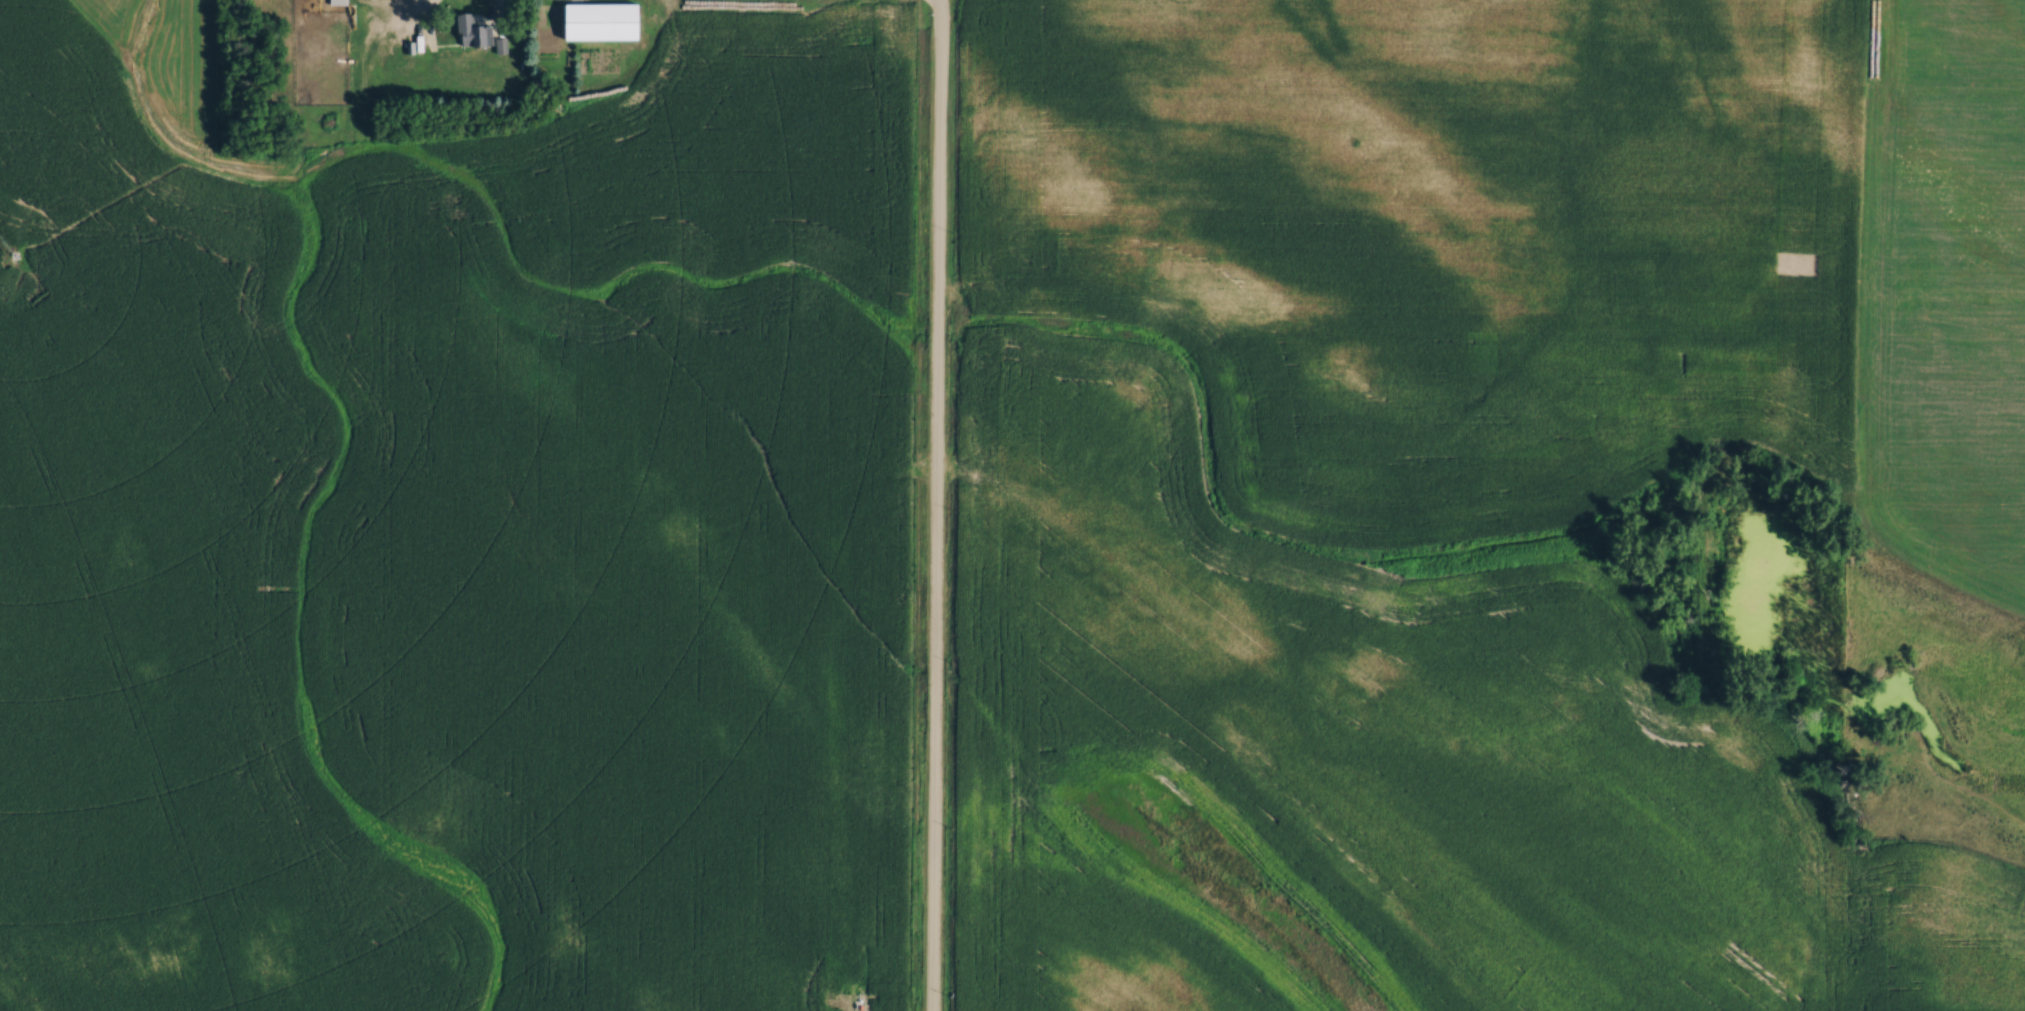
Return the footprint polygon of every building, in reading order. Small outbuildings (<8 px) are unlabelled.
[(563,5),(563,41),(643,41),(643,4),(563,5)] [(492,25),(479,25),(479,14),(460,14),(460,47),(492,47),(492,25)]
